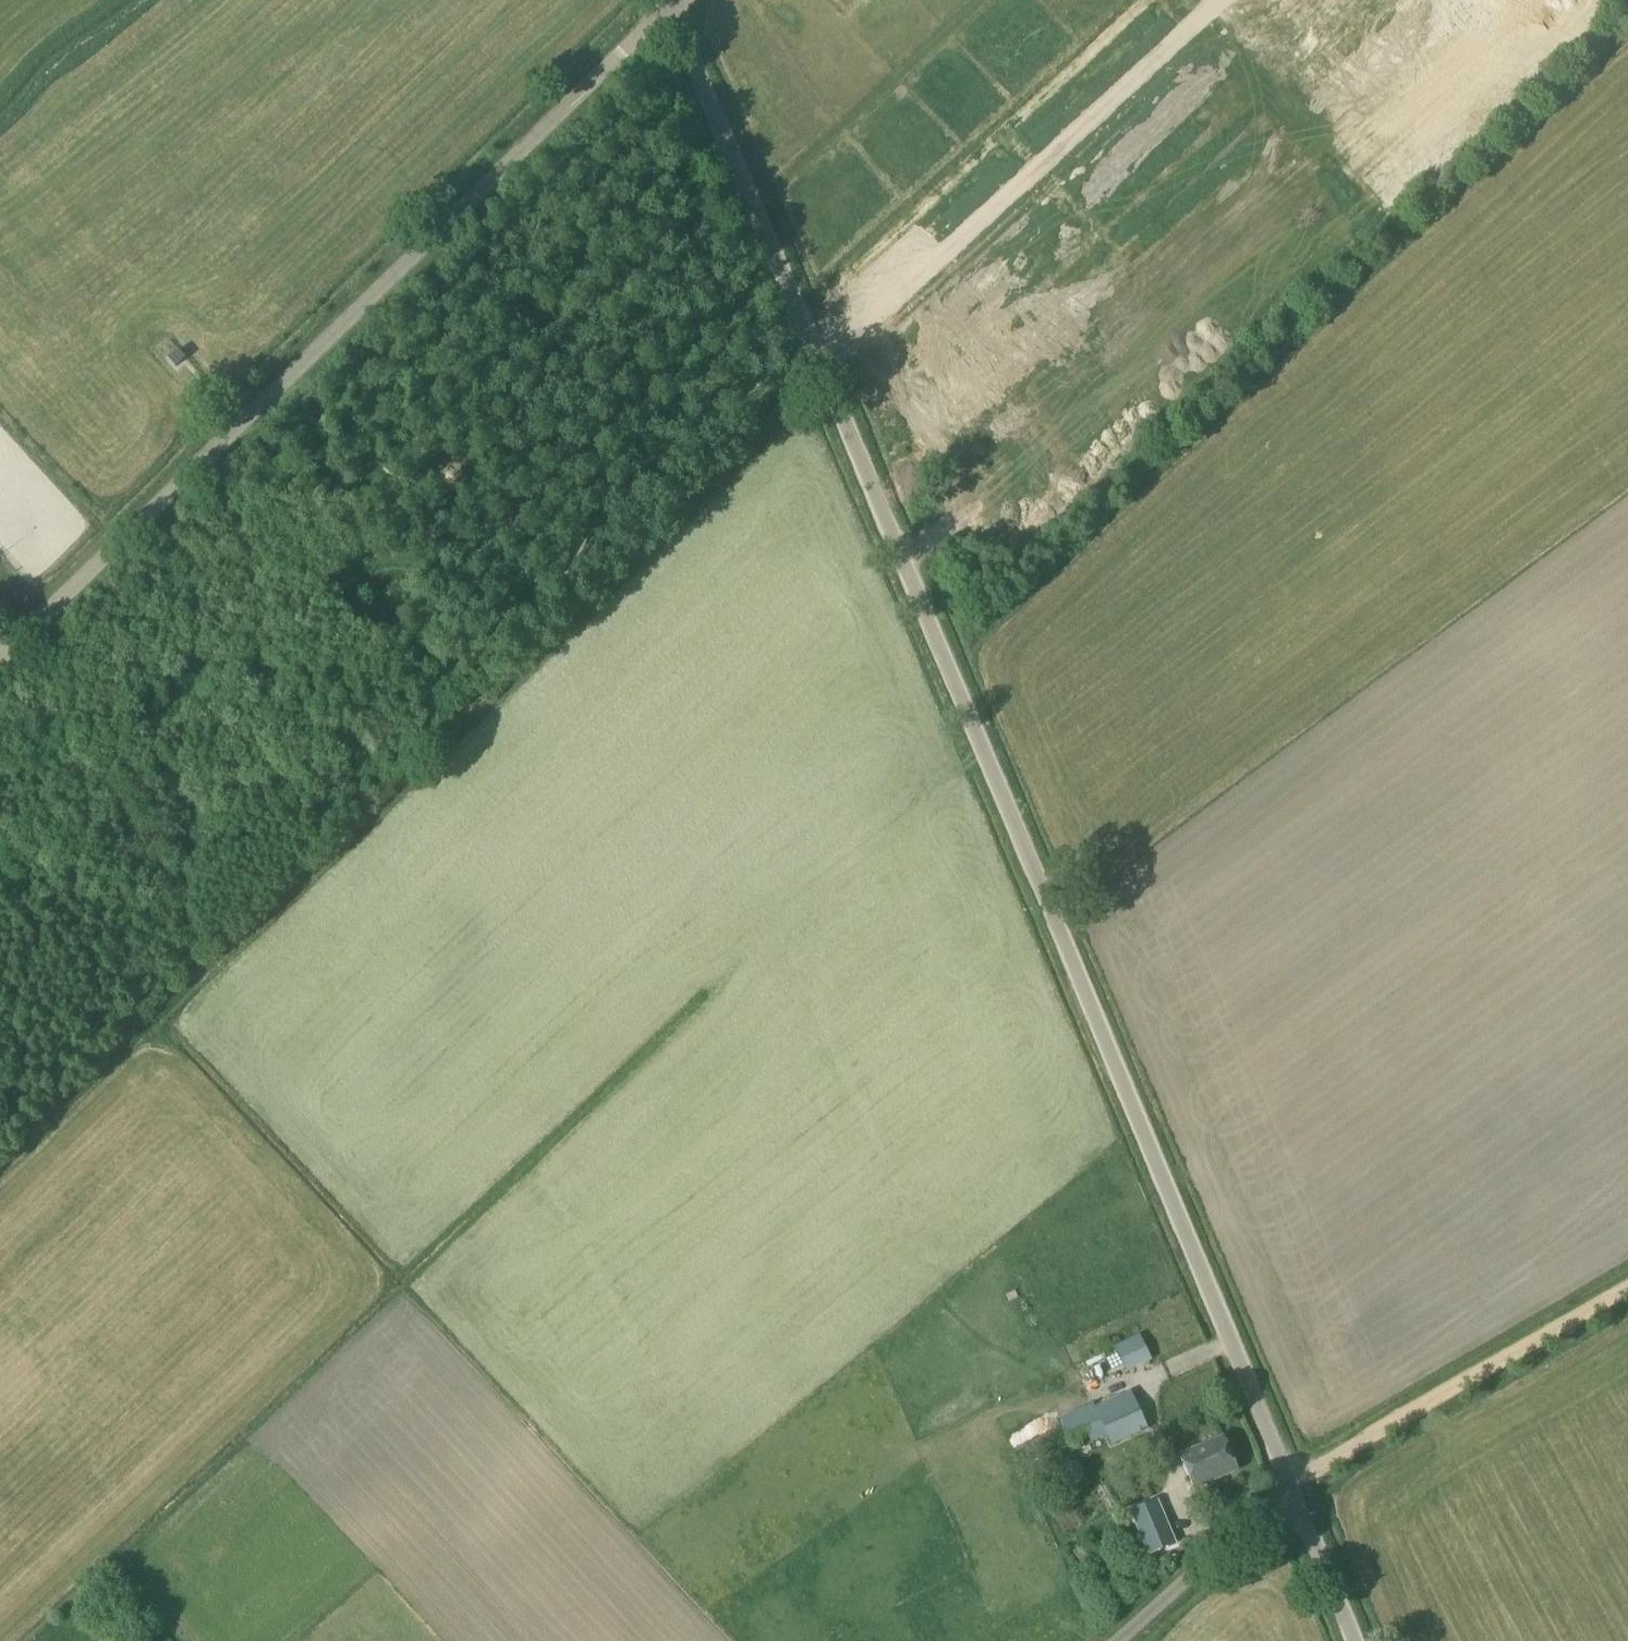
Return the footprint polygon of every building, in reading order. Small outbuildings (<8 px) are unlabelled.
[(1485,0),(1444,0),(1399,40),(1403,45),(1393,54),(1388,48),(1324,104),(1319,99),(1309,108),(1333,135),(1485,0)] [(168,359),(175,367),(185,359),(178,350),(168,359)] [(1115,1347),(1124,1369),(1148,1356),(1139,1337),(1115,1347)] [(1063,1422),(1065,1428),(1071,1441),(1102,1427),(1111,1446),(1146,1430),(1130,1392),(1094,1408),(1063,1422)] [(1181,1455),(1194,1488),(1237,1471),(1224,1439),(1181,1455)] [(1131,1512),(1148,1555),(1174,1545),(1156,1501),(1131,1512)]
